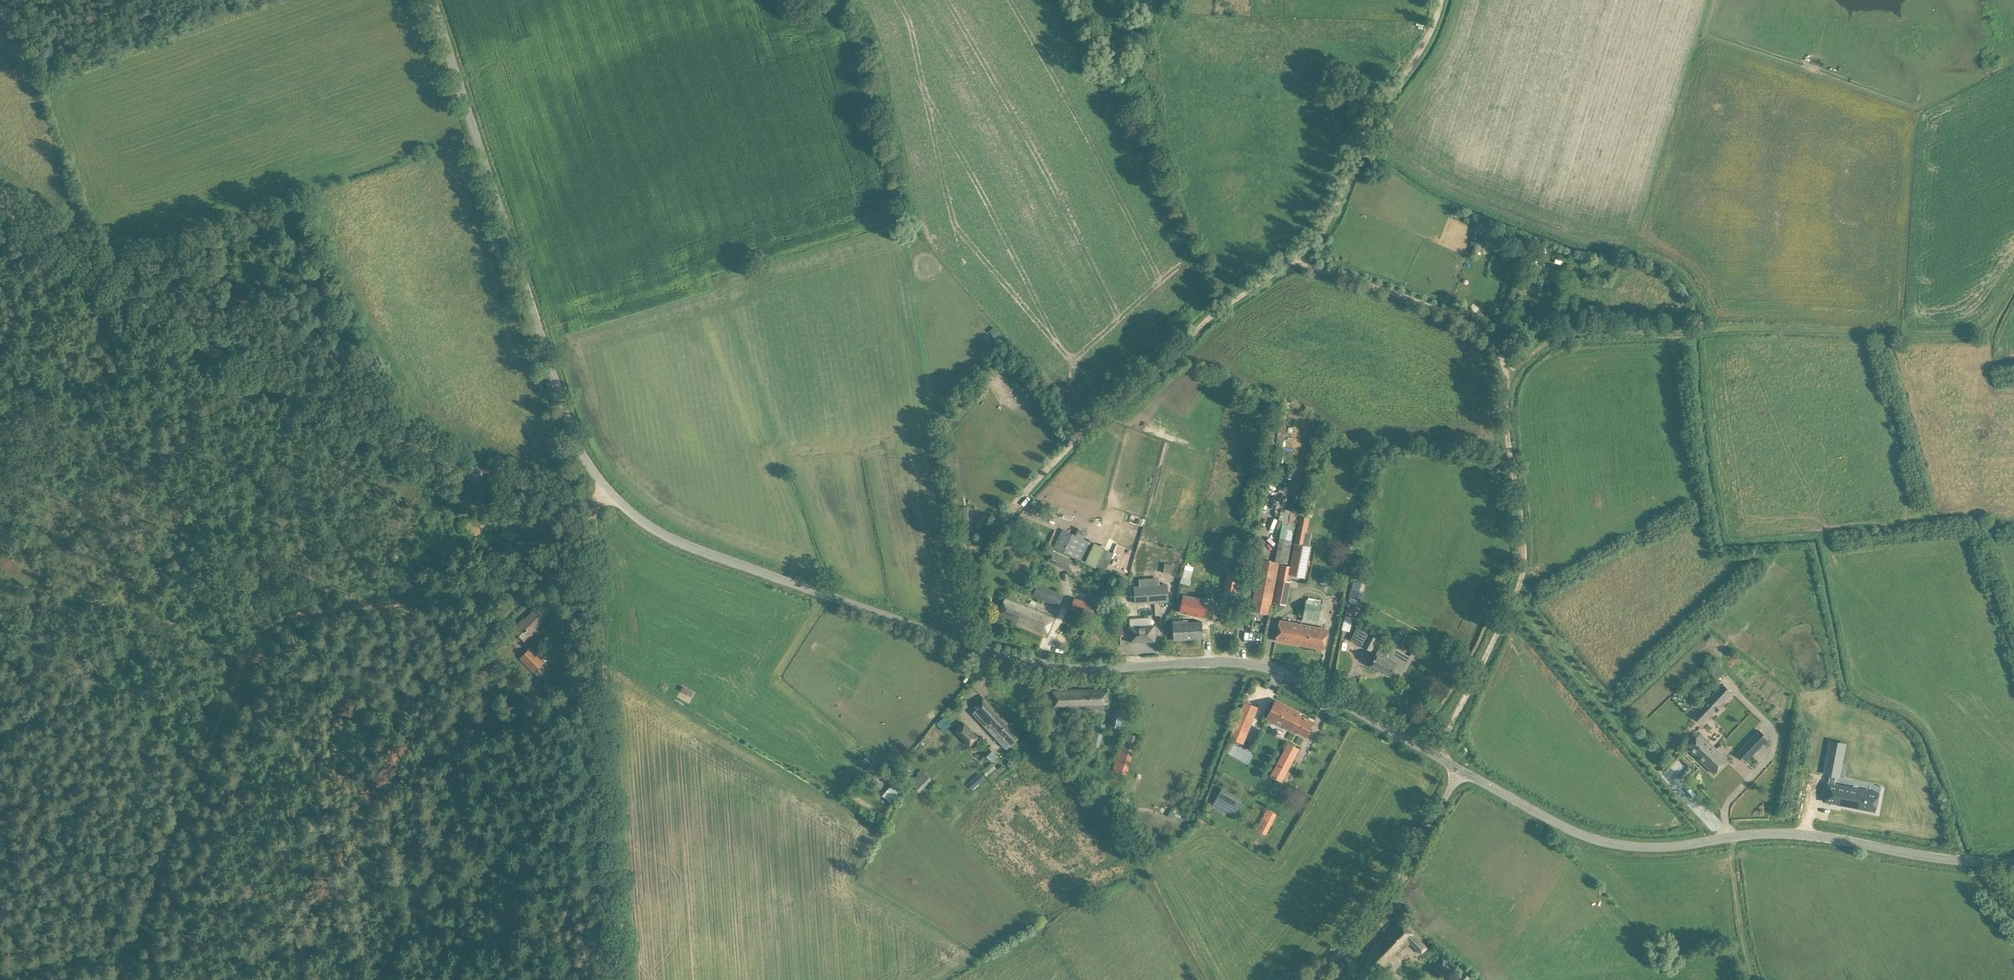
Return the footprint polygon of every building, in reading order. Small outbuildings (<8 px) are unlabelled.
[(1548,318),(1531,329),(1536,335),(1552,325),(1548,318)] [(982,337),(989,345),(1001,334),(993,326),(982,337)] [(1285,509),(1275,561),(1288,564),(1292,540),(1291,540),(1293,530),(1294,531),(1298,510),(1291,509),(1291,510),(1285,509)] [(1050,546),(1078,560),(1087,541),(1059,527),(1050,546)] [(1294,542),(1288,573),(1304,577),(1311,546),(1294,542)] [(1094,544),(1085,563),(1105,573),(1114,554),(1094,544)] [(1068,571),(1073,560),(1053,551),(1048,561),(1068,571)] [(1251,608),(1250,610),(1251,610),(1251,611),(1269,614),(1279,562),(1261,559),(1251,609),(1251,608)] [(1164,563),(1163,572),(1171,572),(1172,564),(1164,563)] [(1182,583),(1191,584),(1193,570),(1184,569),(1182,583)] [(1228,573),(1222,605),(1233,607),(1239,575),(1228,573)] [(1279,579),(1274,603),(1286,605),(1291,581),(1279,579)] [(1059,606),(1064,595),(1038,584),(1033,595),(1059,606)] [(1166,584),(1135,586),(1136,603),(1168,601),(1166,584)] [(1046,636),(1054,616),(1006,597),(999,614),(1012,619),(1011,621),(1046,636)] [(1092,616),(1094,609),(1090,607),(1091,603),(1074,597),(1070,609),(1092,616)] [(1183,598),(1180,614),(1210,620),(1213,603),(1183,598)] [(1357,599),(1349,598),(1342,629),(1350,631),(1357,599)] [(1304,599),(1301,618),(1318,621),(1321,602),(1304,599)] [(548,614),(546,611),(539,604),(533,610),(534,611),(522,623),(521,622),(514,629),(521,636),(523,639),(548,614)] [(1187,620),(1172,621),(1174,640),(1203,638),(1202,621),(1188,622),(1187,620)] [(1223,620),(1215,620),(1215,628),(1224,628),(1223,620)] [(1324,649),(1326,639),(1327,629),(1279,620),(1275,640),(1324,649)] [(1157,641),(1156,631),(1156,625),(1126,627),(1127,635),(1130,634),(1130,642),(1157,641)] [(1378,638),(1376,637),(1370,634),(1363,646),(1371,650),(1378,638)] [(531,647),(520,658),(541,679),(549,671),(542,664),(545,661),(531,647)] [(1462,647),(1457,655),(1465,659),(1469,651),(1462,647)] [(1401,673),(1409,658),(1410,656),(1396,648),(1393,649),(1391,649),(1390,650),(1388,653),(1379,648),(1377,653),(1370,665),(1383,671),(1382,673),(1388,676),(1389,674),(1390,675),(1393,669),(1401,673)] [(488,678),(495,670),(485,660),(478,668),(488,678)] [(1731,693),(1723,684),(1700,708),(1705,714),(1706,713),(1709,716),(1715,710),(1716,711),(1722,705),(1721,704),(1731,693)] [(1107,689),(1052,690),(1055,708),(1108,708),(1107,689)] [(449,702),(455,707),(462,699),(456,694),(449,702)] [(983,698),(973,707),(1010,746),(1020,736),(983,698)] [(1293,730),(1305,736),(1313,722),(1299,714),(1300,713),(1276,700),(1266,718),(1293,732),(1293,730)] [(1245,702),(1240,713),(1253,718),(1258,707),(1245,702)] [(1125,710),(1115,707),(1110,725),(1120,728),(1125,710)] [(969,746),(979,737),(964,721),(954,731),(969,746)] [(1095,722),(1089,745),(1098,747),(1104,725),(1095,722)] [(1768,738),(1759,730),(1741,749),(1742,749),(1743,747),(1751,755),(1750,756),(1750,757),(1768,738)] [(1137,736),(1126,732),(1114,771),(1126,774),(1137,736)] [(1700,733),(1686,747),(1714,773),(1727,759),(1700,733)] [(1288,743),(1271,775),(1282,781),(1299,749),(1288,743)] [(1828,784),(1824,802),(1876,815),(1880,797),(1836,786),(1838,778),(1839,778),(1846,749),(1832,746),(1825,775),(1831,776),(1829,784),(1828,784)] [(1233,747),(1231,755),(1248,759),(1250,751),(1233,747)] [(990,748),(984,753),(992,762),(998,757),(990,748)] [(896,770),(899,766),(893,761),(890,765),(896,770)] [(918,790),(931,778),(922,768),(909,780),(918,790)] [(894,801),(903,790),(897,786),(900,782),(888,772),(881,779),(891,788),(890,790),(888,789),(884,794),(890,800),(891,799),(894,801)] [(975,786),(984,779),(979,773),(970,781),(975,786)] [(1226,814),(1229,810),(1236,815),(1244,803),(1223,789),(1212,804),(1226,814)] [(1266,809),(1256,829),(1266,834),(1276,814),(1266,809)] [(1399,919),(1360,961),(1368,967),(1377,977),(1410,942),(1423,954),(1426,952),(1424,950),(1427,947),(1406,926),(1399,919)] [(1443,957),(1436,965),(1448,976),(1455,967),(1443,957)]
